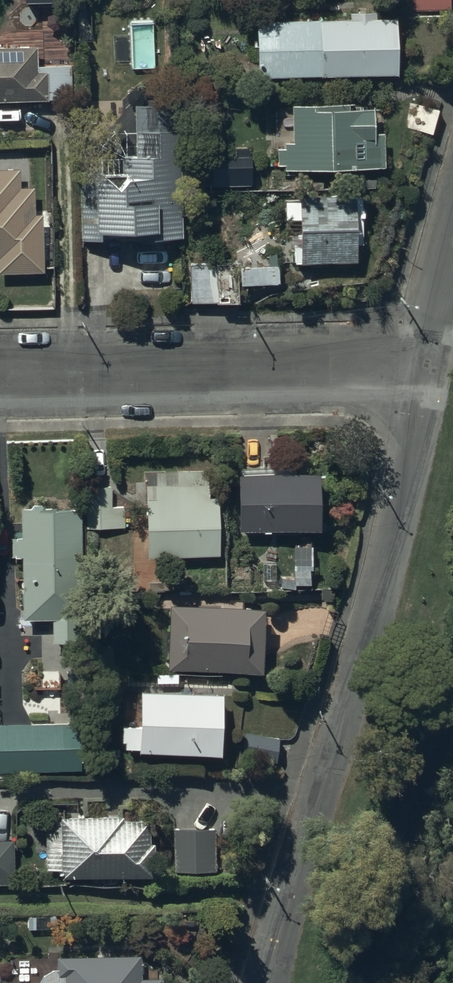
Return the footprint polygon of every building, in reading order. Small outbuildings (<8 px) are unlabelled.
[(397,21),(375,22),(375,15),(350,15),(350,22),(257,24),(258,79),(398,77),(397,21)] [(48,104),(48,101),(72,101),(71,67),(37,68),(37,49),(0,50),(0,105),(48,104)] [(94,182),(80,182),(81,244),(97,243),(96,238),(141,237),(141,244),(180,243),(177,106),(133,107),(134,158),(101,159),(101,175),(94,176),(94,182)] [(284,168),(284,172),(384,170),(384,136),(374,136),(374,111),(348,112),(348,107),(291,108),(292,145),(285,146),(285,151),(278,151),(278,168),(284,168)] [(248,165),(220,165),(220,187),(247,187),(248,165)] [(42,276),(42,216),(34,216),(33,189),(19,190),(19,172),(0,172),(0,276),(42,276)] [(300,203),(285,203),(285,222),(299,222),(300,267),(355,266),(355,247),(361,247),(361,222),(363,222),(363,212),(362,212),(361,196),(336,197),(336,199),(300,200),(300,203)] [(226,263),(190,264),(190,304),(216,304),(216,306),(239,306),(239,287),(278,286),(278,267),(226,267),(226,263)] [(240,477),(237,477),(237,534),(320,534),(320,477),(267,477),(267,469),(240,469),(240,477)] [(155,489),(146,489),(147,559),(218,558),(216,473),(155,474),(155,489)] [(122,488),(87,488),(88,530),(124,529),(122,488)] [(32,508),(32,511),(21,511),(21,540),(11,540),(11,560),(21,560),(22,622),(52,622),(52,645),(76,645),(76,620),(81,620),(80,511),(44,511),(44,508),(32,508)] [(170,608),(167,671),(262,678),(264,613),(170,608)] [(222,697),(141,695),(140,729),(122,728),(122,745),(125,745),(125,752),(139,752),(138,755),(220,758),(222,697)] [(0,725),(0,774),(79,774),(79,725),(0,725)] [(278,740),(245,733),(240,760),(273,766),(278,740)] [(61,871),(62,882),(154,880),(153,846),(149,846),(148,825),(140,825),(140,823),(122,823),(122,819),(60,821),(60,825),(44,825),(45,871),(61,871)] [(215,830),(173,830),(172,874),(214,874),(215,830)] [(15,886),(14,842),(0,842),(0,886),(15,886)] [(162,982),(141,982),(141,958),(57,959),(57,971),(43,975),(39,982),(162,982)]
